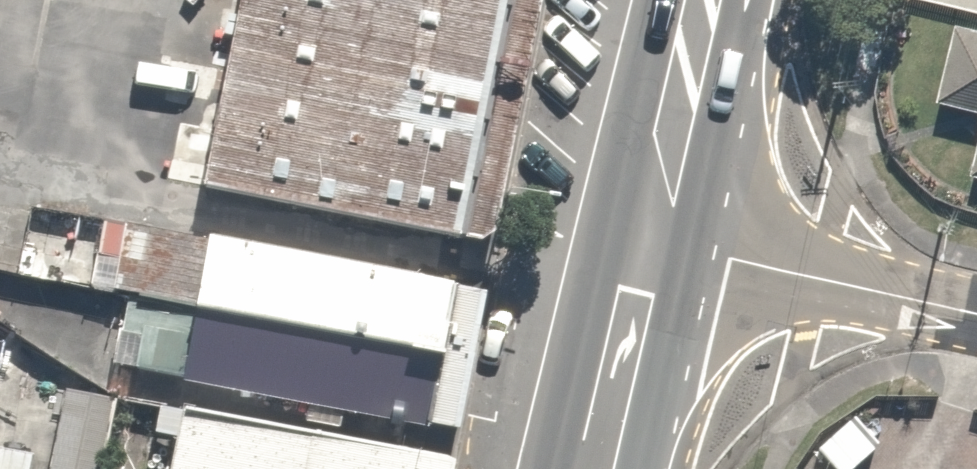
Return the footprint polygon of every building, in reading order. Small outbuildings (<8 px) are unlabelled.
[(149,191),(410,238),(453,0),(184,0),(149,191)] [(945,11),(927,93),(976,105),(976,19),(945,11)] [(961,176),(976,180),(976,105),(961,176)] [(399,279),(142,233),(116,382),(372,428),(399,279)] [(186,407),(174,468),(419,468),(422,450),(186,407)] [(60,452),(0,440),(0,468),(57,468),(60,452)]
